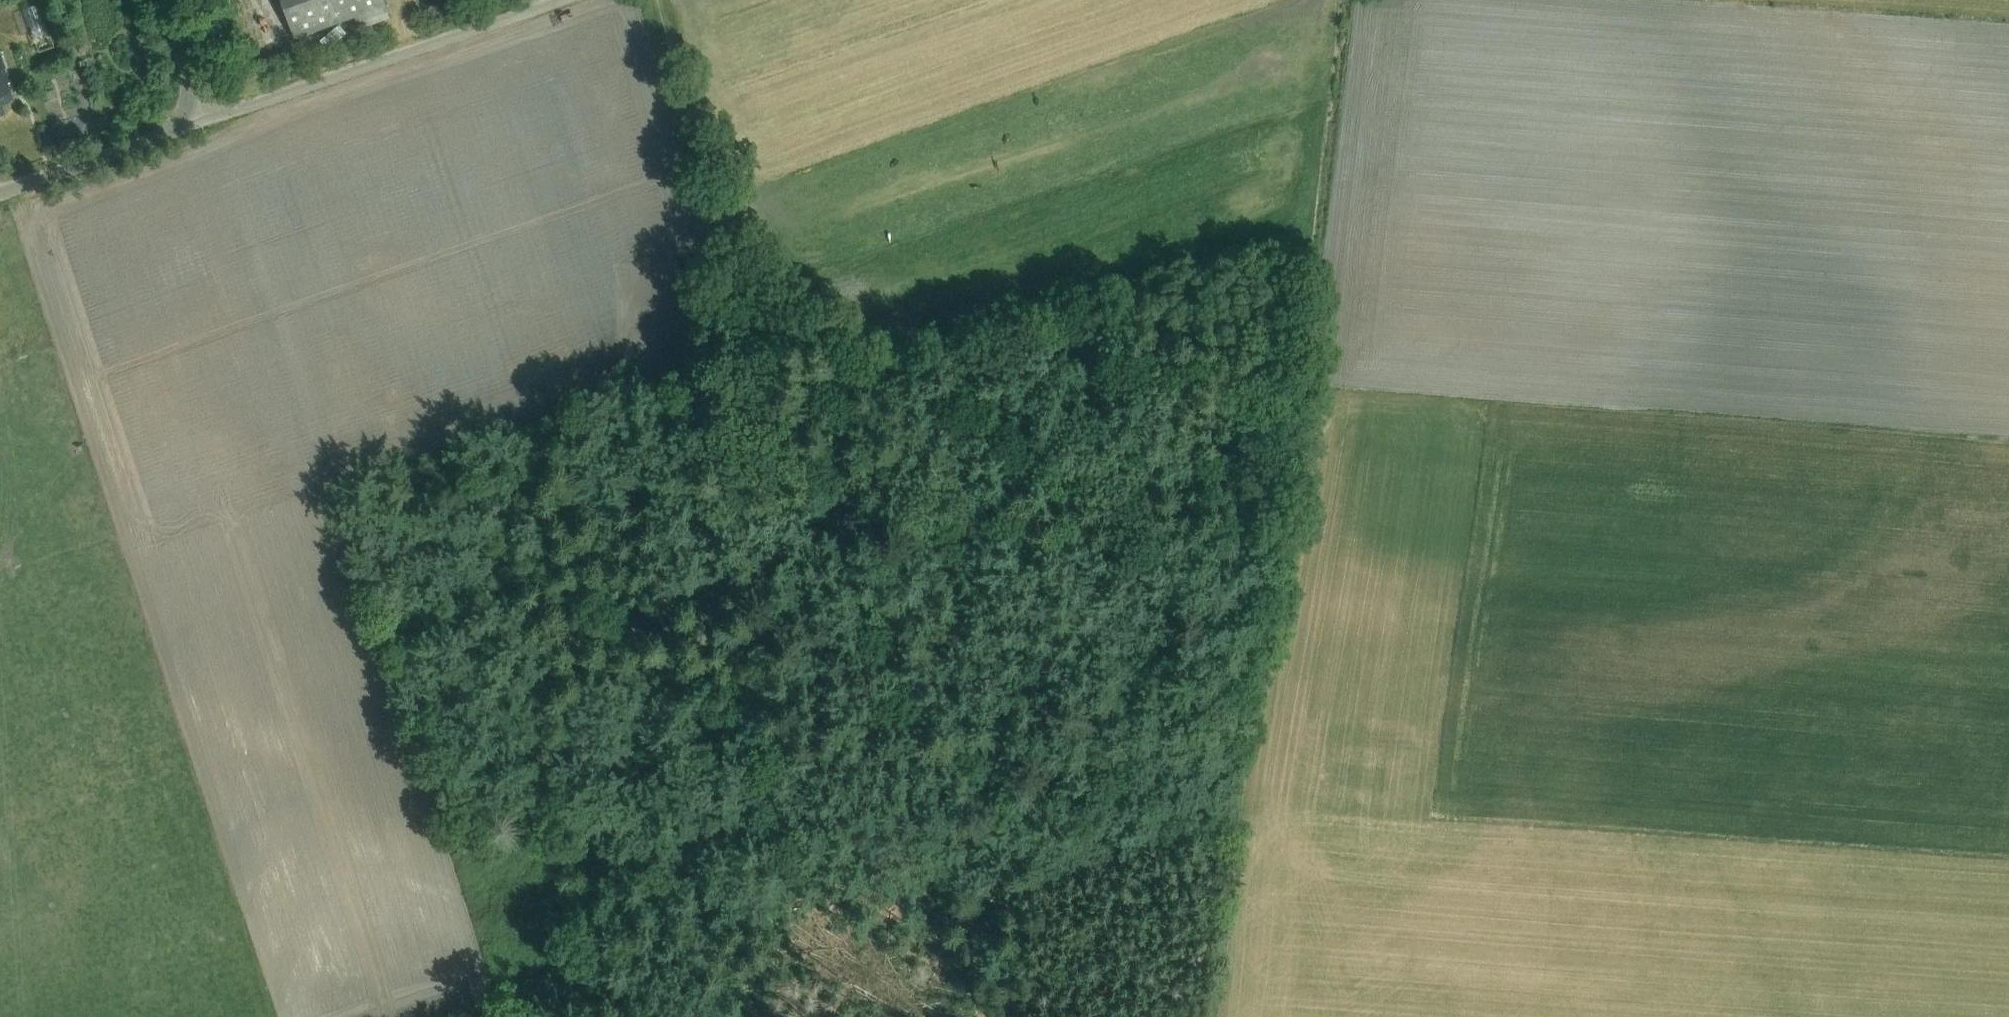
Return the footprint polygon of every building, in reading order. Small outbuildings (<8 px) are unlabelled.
[(384,0),(281,0),(295,39),(355,17),(359,28),(390,17),(384,0)] [(11,100),(6,83),(9,82),(0,57),(0,104),(10,100),(11,100)]
